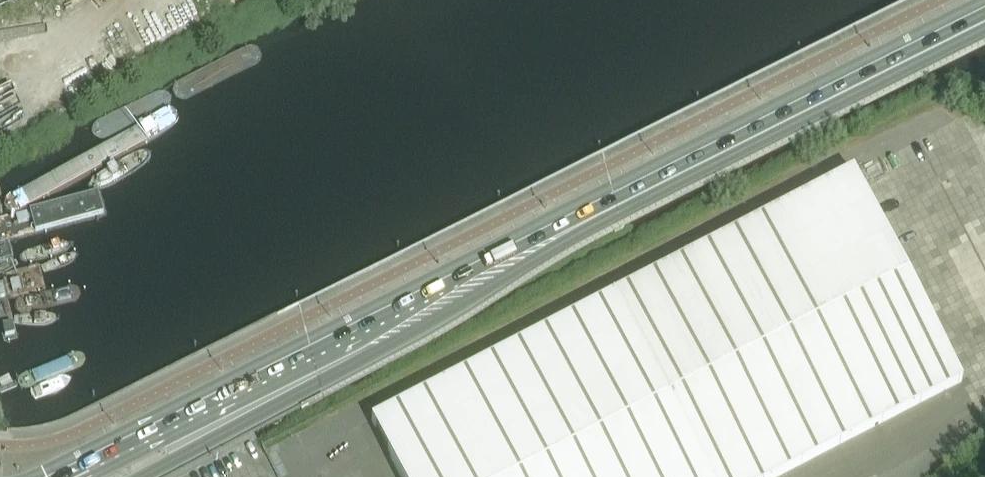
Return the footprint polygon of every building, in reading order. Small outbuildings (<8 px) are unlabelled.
[(962,381),(853,171),(372,421),(401,476),(777,476),(962,381)]
